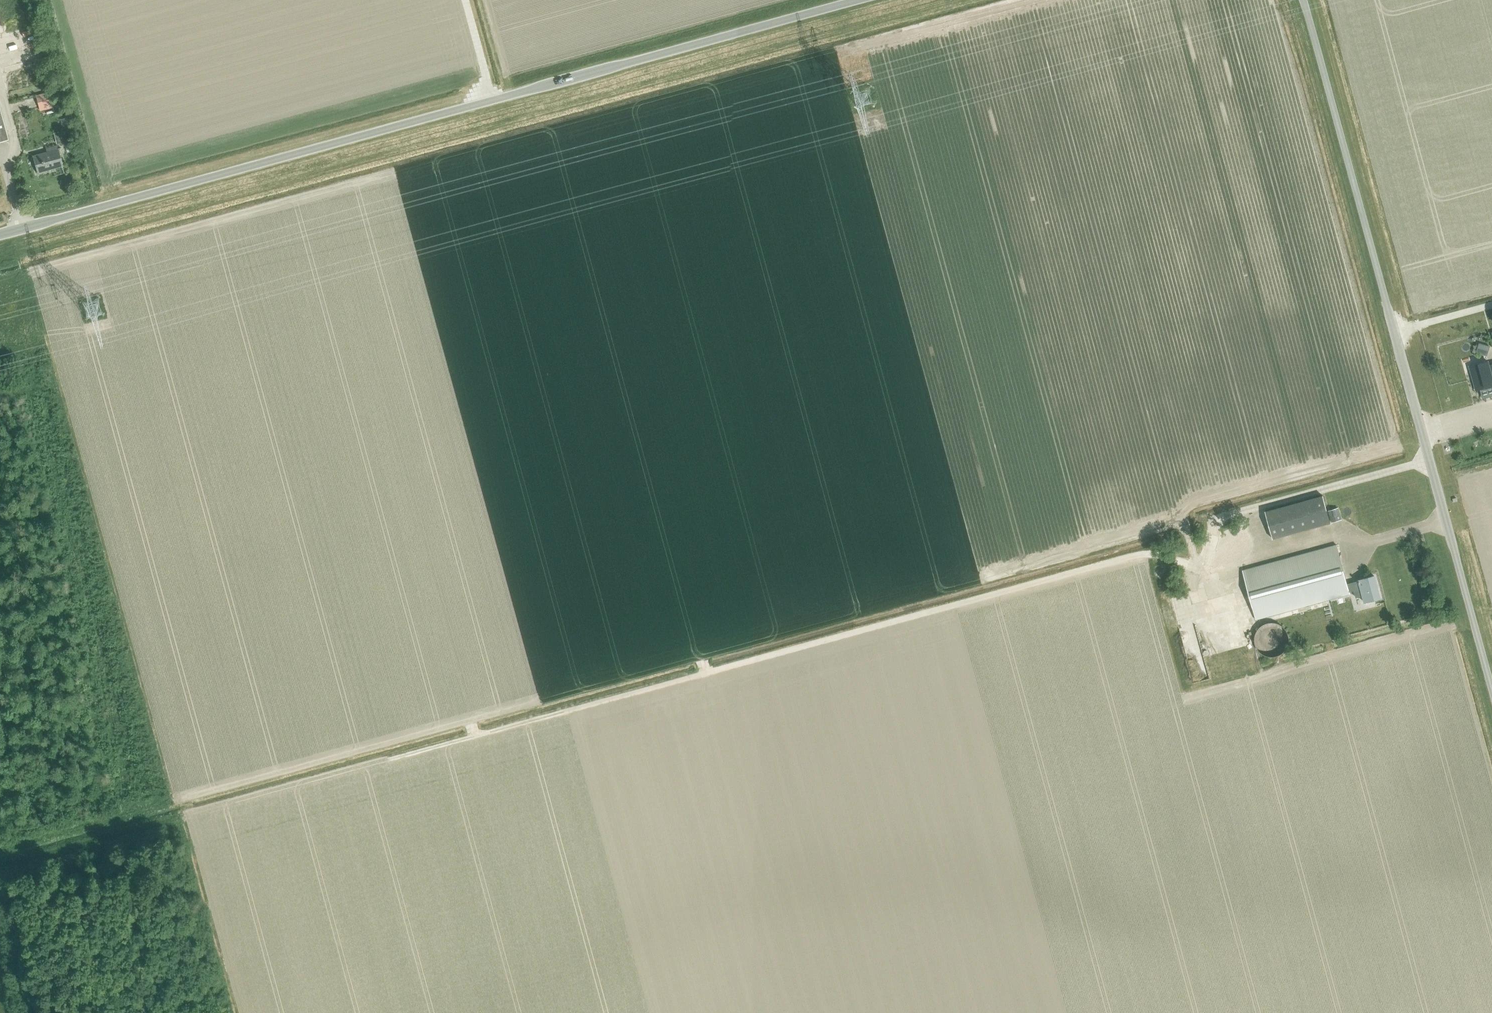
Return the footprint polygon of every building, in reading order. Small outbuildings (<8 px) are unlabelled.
[(49,93),(36,97),(39,109),(52,105),(49,93)] [(37,173),(63,166),(58,149),(32,156),(37,173)] [(1472,339),(1469,350),(1477,352),(1480,342),(1472,339)] [(1491,386),(1491,364),(1488,365),(1487,362),(1469,367),(1476,391),(1491,386)] [(1331,523),(1323,495),(1264,511),(1272,539),(1331,523)] [(1328,511),(1331,523),(1340,521),(1337,509),(1328,511)] [(1349,593),(1347,584),(1336,546),(1246,570),(1259,618),(1349,593)] [(1358,581),(1347,584),(1349,592),(1360,589),(1364,602),(1380,598),(1374,576),(1358,581)]
